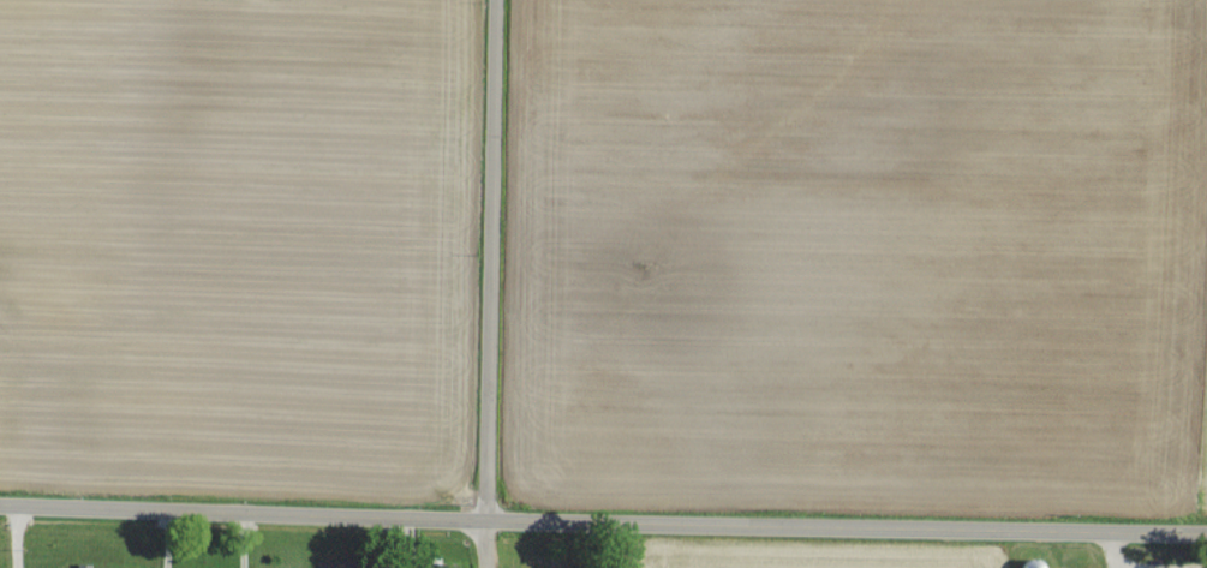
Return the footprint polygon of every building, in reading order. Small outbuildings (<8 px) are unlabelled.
[(1024,567),(1044,567),(1045,559),(1024,558),(1024,567)]
